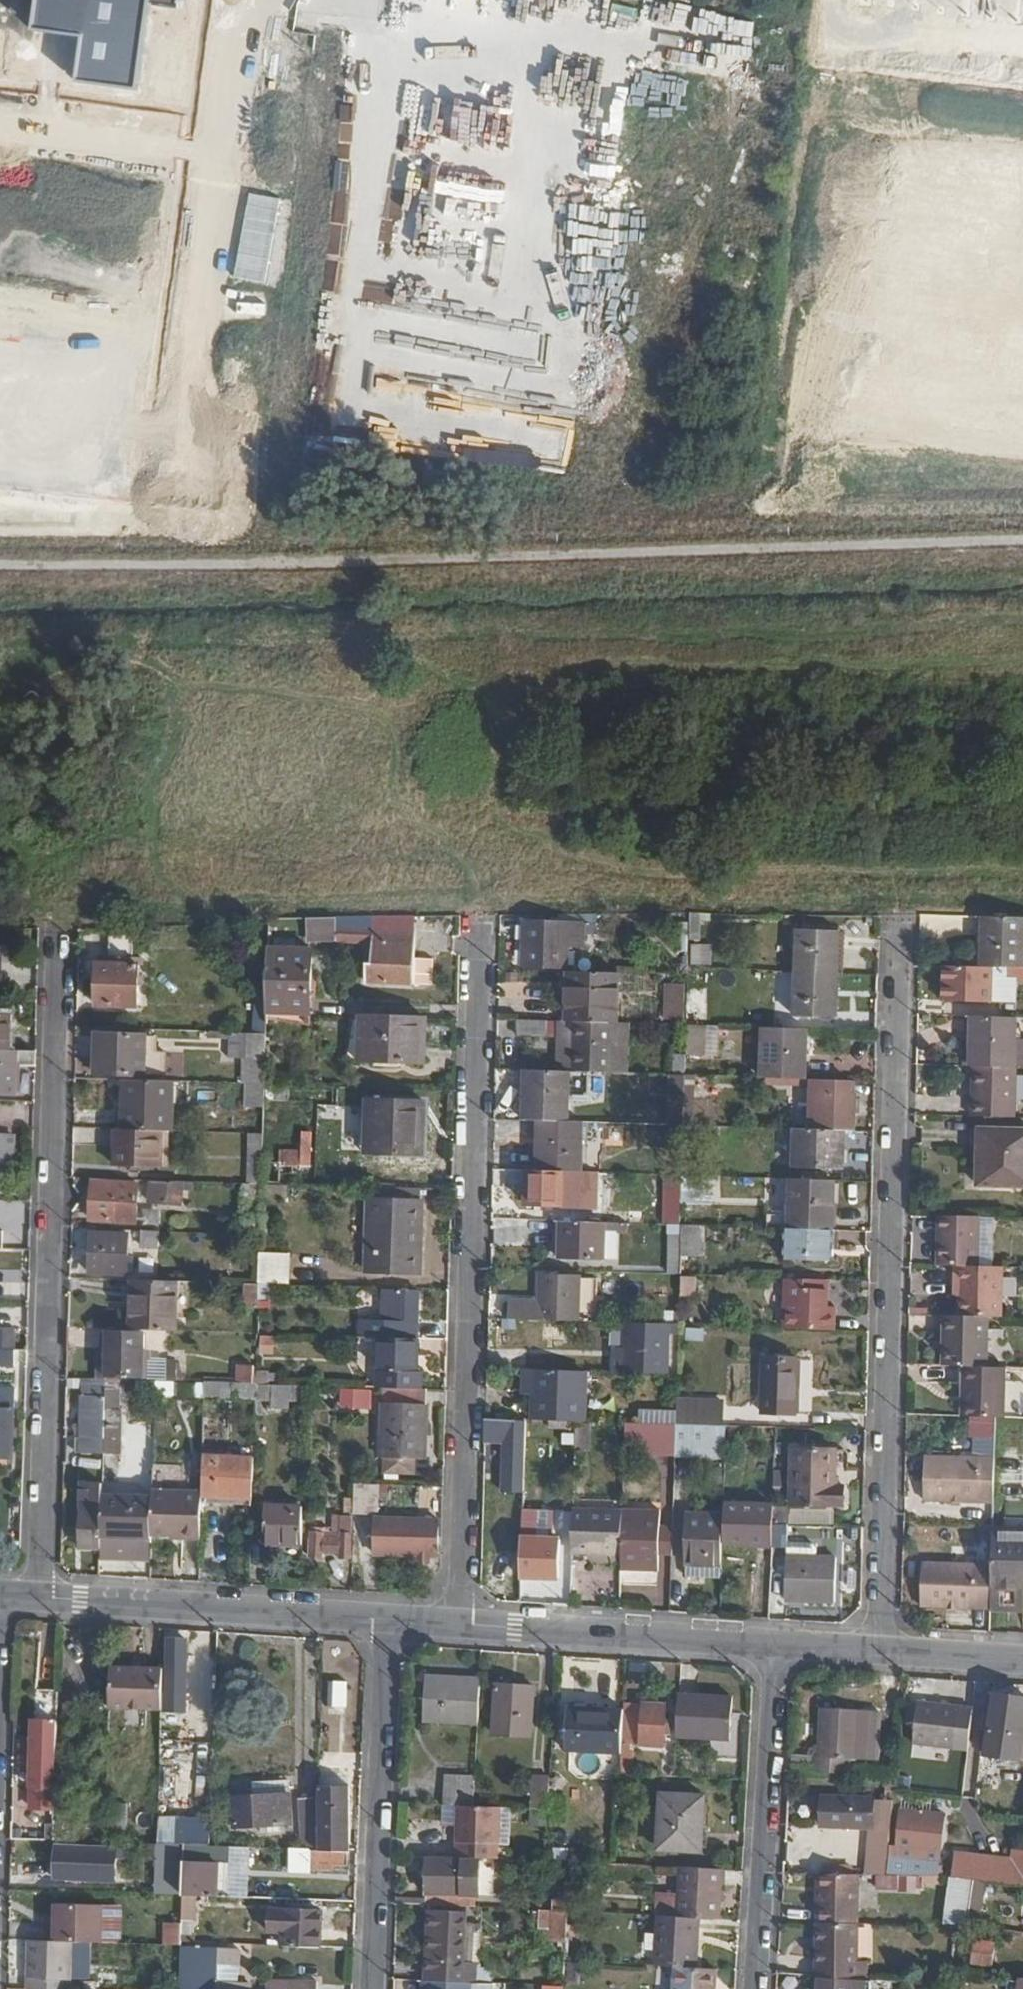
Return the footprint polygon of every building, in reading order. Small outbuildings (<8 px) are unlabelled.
[(37,32),(59,35),(91,39),(85,83),(147,96),(159,0),(42,0),(37,32)] [(870,12),(1022,32),(1022,0),(873,0),(870,12)] [(328,102),(327,80),(297,80),(297,103),(328,102)] [(700,163),(717,109),(696,103),(679,157),(700,163)] [(306,137),(331,138),(332,120),(302,119),(301,135),(291,134),(289,165),(305,165),(306,137)] [(424,155),(418,173),(433,177),(439,159),(424,155)] [(0,160),(0,281),(114,300),(115,286),(127,178),(0,160)] [(350,168),(320,169),(321,191),(351,190),(350,168)] [(478,206),(482,183),(443,177),(439,199),(478,206)] [(0,336),(0,471),(83,480),(99,370),(103,346),(0,336)] [(560,428),(565,400),(532,395),(530,408),(549,411),(546,426),(560,428)] [(550,461),(567,464),(570,449),(553,445),(550,461)] [(992,967),(1022,968),(1022,955),(1022,917),(982,915),(981,965),(981,966),(992,967)] [(594,935),(594,923),(526,921),(524,964),(565,965),(566,943),(583,944),(584,934),(594,935)] [(674,950),(684,952),(688,923),(677,921),(674,950)] [(364,980),(412,982),(413,956),(414,929),(414,925),(372,925),(372,928),(371,961),(365,961),(364,980)] [(800,970),(839,972),(841,926),(801,925),(800,970)] [(131,956),(132,926),(110,927),(109,957),(98,956),(98,962),(96,962),(94,1005),(137,1007),(139,963),(141,963),(142,957),(131,956)] [(689,942),(688,964),(710,965),(710,943),(689,942)] [(312,950),(268,949),(267,979),(267,983),(266,1013),(310,1013),(312,950)] [(413,956),(412,982),(430,983),(431,957),(413,956)] [(942,964),(942,965),(941,997),(990,999),(992,967),(981,966),(981,965),(942,964)] [(620,969),(569,968),(567,1019),(573,1020),(615,1021),(616,1021),(618,1021),(620,969)] [(838,1016),(839,972),(800,970),(798,1014),(838,1016)] [(265,1034),(266,1013),(267,983),(256,983),(254,1033),(265,1034)] [(699,995),(688,995),(687,1024),(698,1024),(699,995)] [(8,1051),(10,1015),(0,1015),(0,1051),(8,1051)] [(359,1016),(357,1060),(422,1062),(424,1017),(359,1016)] [(1015,1018),(971,1016),(969,1066),(970,1066),(1013,1067),(1014,1041),(1015,1018)] [(547,1018),(518,1018),(517,1033),(547,1034),(547,1018)] [(561,1019),(560,1069),(569,1069),(571,1069),(573,1020),(567,1019),(561,1019)] [(573,1020),(571,1069),(613,1071),(616,1021),(615,1021),(573,1020)] [(698,1024),(687,1024),(686,1055),(701,1055),(702,1025),(698,1024)] [(805,1078),(807,1029),(765,1027),(763,1077),(805,1078)] [(245,1084),(264,1084),(265,1034),(254,1033),(229,1033),(229,1060),(242,1061),(242,1084),(245,1084)] [(94,1034),(92,1073),(166,1075),(167,1049),(146,1049),(146,1036),(94,1034)] [(1014,1041),(1013,1067),(1015,1068),(1022,1068),(1022,1041),(1014,1041)] [(34,1052),(8,1051),(0,1051),(0,1095),(13,1096),(14,1065),(35,1066),(34,1052)] [(968,1115),(1012,1117),(1015,1068),(1013,1067),(970,1066),(968,1115)] [(526,1067),(523,1117),(537,1118),(567,1120),(569,1069),(560,1069),(526,1067)] [(686,1074),(684,1123),(692,1124),(694,1074),(686,1074)] [(845,1129),(853,1129),(855,1093),(848,1093),(849,1080),(810,1079),(810,1091),(809,1127),(818,1127),(845,1129)] [(171,1131),(172,1082),(123,1080),(122,1130),(162,1131),(171,1131)] [(264,1090),(264,1084),(245,1084),(244,1106),(263,1107),(263,1101),(264,1090)] [(333,1091),(264,1090),(263,1101),(333,1103),(333,1091)] [(368,1101),(367,1154),(421,1155),(423,1103),(368,1101)] [(578,1170),(582,1170),(583,1120),(567,1120),(537,1118),(535,1168),(564,1169),(578,1170)] [(842,1167),(845,1129),(818,1127),(809,1127),(794,1127),(792,1165),(842,1167)] [(981,1163),(982,1128),(969,1128),(968,1162),(978,1163),(981,1163)] [(982,1128),(981,1163),(978,1163),(978,1184),(1022,1185),(1022,1130),(982,1128)] [(122,1130),(114,1130),(112,1168),(160,1168),(162,1131),(122,1130)] [(266,1161),(266,1181),(280,1182),(280,1175),(294,1175),(295,1152),(280,1152),(280,1162),(266,1161)] [(535,1168),(530,1168),(528,1202),(562,1203),(562,1207),(576,1207),(578,1170),(564,1169),(535,1168)] [(0,1171),(0,1188),(12,1190),(14,1173),(0,1171)] [(790,1177),(787,1229),(831,1230),(833,1180),(790,1177)] [(178,1206),(179,1182),(147,1180),(147,1205),(178,1206)] [(703,1255),(703,1225),(677,1225),(677,1203),(708,1203),(708,1182),(663,1183),(665,1273),(678,1273),(678,1255),(703,1255)] [(88,1222),(135,1224),(135,1186),(90,1184),(88,1222)] [(418,1203),(419,1189),(373,1189),(372,1202),(418,1203)] [(421,1203),(418,1203),(372,1202),(368,1201),(366,1273),(418,1274),(421,1203)] [(979,1266),(980,1216),(939,1215),(936,1265),(953,1266),(979,1266)] [(140,1217),(140,1230),(156,1230),(157,1218),(140,1217)] [(604,1222),(562,1220),(560,1257),(602,1259),(604,1222)] [(831,1230),(787,1229),(786,1258),(829,1259),(831,1230)] [(140,1230),(130,1230),(130,1234),(89,1232),(88,1272),(127,1274),(128,1244),(158,1245),(158,1230),(156,1230),(140,1230)] [(259,1284),(289,1285),(290,1254),(260,1254),(259,1261),(259,1284)] [(247,1284),(259,1284),(259,1261),(248,1261),(247,1284)] [(999,1318),(1002,1267),(979,1266),(953,1266),(953,1284),(959,1284),(959,1293),(958,1317),(984,1317),(999,1318)] [(511,1299),(511,1318),(580,1321),(581,1280),(581,1275),(544,1274),(543,1301),(511,1299)] [(679,1276),(680,1296),(694,1296),(694,1276),(679,1276)] [(782,1329),(838,1331),(839,1308),(831,1307),(832,1280),(804,1279),(803,1284),(783,1284),(782,1329)] [(132,1280),(130,1330),(175,1331),(177,1281),(132,1280)] [(581,1280),(580,1321),(595,1322),(596,1280),(581,1280)] [(259,1289),(259,1284),(247,1284),(246,1314),(258,1314),(258,1304),(259,1289)] [(269,1289),(259,1289),(258,1304),(269,1304),(269,1289)] [(379,1338),(396,1339),(417,1339),(417,1325),(418,1292),(384,1291),(383,1323),(374,1323),(374,1338),(379,1338)] [(942,1365),(962,1366),(982,1366),(984,1317),(958,1317),(948,1316),(947,1346),(943,1346),(942,1365)] [(629,1322),(628,1372),(667,1374),(669,1330),(679,1331),(679,1324),(629,1322)] [(106,1350),(106,1379),(142,1380),(144,1334),(106,1333),(106,1350)] [(272,1355),(273,1336),(256,1335),(255,1354),(272,1355)] [(416,1372),(418,1339),(417,1339),(396,1339),(379,1338),(378,1388),(383,1388),(419,1389),(419,1372),(416,1372)] [(14,1350),(0,1350),(0,1365),(13,1365),(14,1350)] [(96,1350),(94,1379),(106,1379),(106,1350),(96,1350)] [(764,1357),(761,1413),(797,1414),(798,1358),(764,1357)] [(962,1366),(961,1417),(974,1417),(995,1418),(1001,1418),(1001,1367),(982,1366),(962,1366)] [(539,1369),(529,1368),(527,1393),(538,1394),(539,1369)] [(537,1418),(577,1420),(585,1420),(586,1370),(539,1369),(538,1394),(537,1418)] [(257,1370),(257,1384),(266,1384),(266,1371),(257,1370)] [(94,1379),(84,1378),(82,1406),(78,1407),(78,1416),(82,1416),(82,1439),(105,1438),(106,1379),(94,1379)] [(206,1395),(256,1396),(257,1384),(206,1382),(206,1386),(206,1395)] [(256,1396),(256,1400),(271,1401),(271,1408),(288,1409),(288,1401),(306,1402),(306,1386),(266,1384),(257,1384),(256,1396)] [(179,1400),(206,1401),(206,1395),(206,1386),(179,1386),(179,1400)] [(338,1388),(337,1409),(369,1410),(370,1389),(338,1388)] [(425,1459),(427,1389),(419,1389),(383,1388),(382,1458),(384,1458),(418,1459),(425,1459)] [(13,1461),(14,1413),(12,1413),(13,1392),(0,1391),(0,1461),(13,1461)] [(688,1424),(711,1424),(722,1425),(722,1399),(689,1399),(688,1424)] [(995,1418),(974,1417),(974,1436),(994,1436),(995,1418)] [(486,1421),(486,1442),(515,1443),(514,1478),(524,1479),(526,1422),(486,1421)] [(641,1452),(676,1453),(677,1424),(642,1422),(641,1452)] [(677,1424),(676,1453),(710,1454),(711,1424),(688,1424),(677,1424)] [(711,1424),(710,1454),(724,1454),(724,1438),(725,1425),(722,1425),(711,1424)] [(725,1425),(724,1438),(774,1440),(775,1427),(725,1425)] [(833,1466),(834,1449),(793,1448),(791,1504),(842,1506),(844,1466),(842,1466),(833,1466)] [(843,1450),(834,1449),(833,1466),(842,1466),(843,1450)] [(204,1496),(253,1498),(255,1457),(204,1457),(204,1490),(204,1496)] [(417,1474),(418,1459),(384,1458),(384,1473),(417,1474)] [(993,1501),(994,1459),(924,1458),(924,1500),(993,1501)] [(103,1536),(152,1537),(152,1533),(153,1489),(153,1482),(104,1480),(104,1482),(103,1536)] [(80,1549),(102,1550),(103,1536),(104,1482),(82,1482),(80,1549)] [(377,1514),(378,1486),(354,1485),(354,1513),(377,1514)] [(181,1537),(202,1538),(204,1496),(204,1490),(153,1489),(152,1533),(181,1533),(181,1537)] [(725,1542),(771,1544),(773,1523),(773,1506),(727,1505),(725,1542)] [(624,1562),(623,1569),(660,1570),(661,1553),(662,1526),(662,1509),(625,1508),(625,1510),(623,1552),(624,1562)] [(574,1509),(573,1552),(590,1552),(623,1552),(625,1510),(574,1509)] [(263,1551),(303,1552),(304,1514),(263,1513),(263,1551)] [(687,1564),(721,1566),(722,1516),(688,1515),(687,1564)] [(432,1561),(432,1555),(437,1555),(439,1520),(377,1518),(375,1553),(425,1555),(425,1561),(432,1561)] [(771,1544),(771,1566),(786,1567),(785,1598),(833,1600),(834,1556),(816,1556),(787,1555),(787,1540),(788,1524),(773,1523),(771,1544)] [(991,1523),(979,1524),(979,1537),(991,1538),(991,1528),(991,1523)] [(661,1553),(673,1553),(674,1527),(662,1526),(661,1553)] [(989,1599),(1022,1600),(1022,1528),(991,1528),(991,1538),(991,1564),(989,1599)] [(339,1559),(352,1559),(353,1534),(310,1532),(308,1558),(322,1558),(322,1553),(340,1554),(339,1559)] [(523,1540),(521,1576),(559,1577),(560,1557),(568,1557),(568,1544),(554,1544),(555,1540),(523,1540)] [(787,1540),(787,1555),(816,1556),(817,1545),(813,1541),(787,1540)] [(623,1552),(590,1552),(590,1556),(595,1561),(624,1562),(623,1552)] [(920,1605),(989,1608),(989,1599),(991,1564),(922,1561),(920,1605)] [(686,1577),(720,1578),(721,1566),(687,1564),(686,1577)] [(164,1640),(163,1666),(162,1696),(182,1696),(185,1641),(164,1640)] [(163,1666),(110,1664),(108,1706),(161,1708),(162,1696),(163,1666)] [(478,1722),(480,1680),(426,1676),(424,1719),(478,1722)] [(324,1684),(323,1704),(341,1705),(343,1685),(324,1684)] [(497,1684),(493,1734),(531,1736),(534,1687),(497,1684)] [(54,1719),(54,1691),(31,1691),(31,1719),(54,1719)] [(733,1696),(679,1693),(677,1736),(730,1740),(733,1696)] [(991,1718),(995,1695),(988,1694),(985,1717),(991,1718)] [(995,1695),(991,1718),(985,1717),(983,1729),(988,1729),(984,1755),(1019,1760),(1022,1731),(1022,1699),(995,1695)] [(162,1696),(161,1708),(182,1709),(182,1696),(162,1696)] [(667,1705),(629,1703),(626,1744),(664,1746),(667,1705)] [(968,1752),(973,1711),(918,1706),(913,1746),(968,1752)] [(622,1753),(624,1710),(570,1707),(567,1749),(622,1753)] [(814,1756),(813,1772),(842,1774),(844,1758),(859,1759),(858,1757),(860,1727),(861,1710),(822,1707),(818,1756),(814,1756)] [(56,1809),(58,1721),(36,1721),(34,1808),(56,1809)] [(878,1728),(860,1727),(858,1757),(874,1759),(878,1728)] [(636,1754),(622,1753),(621,1774),(635,1775),(636,1754)] [(323,1783),(351,1785),(351,1776),(323,1774),(323,1783)] [(445,1774),(443,1805),(460,1806),(474,1806),(475,1776),(445,1774)] [(549,1811),(551,1778),(531,1777),(530,1809),(549,1811)] [(320,1850),(349,1851),(351,1785),(323,1783),(320,1850)] [(290,1824),(289,1794),(231,1797),(232,1827),(264,1826),(265,1832),(272,1832),(272,1825),(290,1824)] [(317,1850),(319,1794),(299,1802),(297,1849),(310,1849),(317,1850)] [(662,1794),(659,1849),(701,1851),(704,1797),(662,1794)] [(899,1805),(941,1812),(942,1800),(901,1794),(899,1805)] [(870,1828),(872,1801),(823,1797),(821,1825),(870,1828)] [(885,1874),(886,1861),(890,1801),(878,1801),(877,1843),(870,1843),(866,1876),(884,1877),(885,1874)] [(106,1803),(105,1840),(120,1840),(122,1804),(106,1803)] [(474,1806),(460,1806),(458,1855),(477,1856),(502,1857),(504,1809),(474,1806)] [(898,1815),(896,1835),(910,1836),(909,1845),(935,1849),(938,1821),(898,1815)] [(157,1845),(186,1846),(204,1847),(209,1847),(211,1822),(158,1821),(157,1845)] [(910,1836),(896,1835),(895,1844),(909,1845),(910,1836)] [(152,1845),(150,1895),(184,1896),(186,1846),(157,1845),(152,1845)] [(105,1867),(106,1847),(55,1846),(54,1865),(105,1867)] [(186,1846),(184,1896),(198,1897),(202,1897),(203,1886),(210,1886),(210,1876),(203,1876),(204,1864),(200,1864),(200,1853),(204,1853),(204,1847),(186,1846)] [(226,1847),(212,1847),(212,1857),(226,1857),(226,1847)] [(320,1850),(317,1850),(310,1849),(310,1868),(332,1869),(331,1865),(348,1865),(349,1851),(320,1850)] [(458,1855),(427,1854),(426,1891),(476,1893),(477,1856),(458,1855)] [(951,1857),(948,1880),(974,1882),(1022,1886),(1022,1863),(951,1857)] [(571,1860),(546,1859),(545,1874),(570,1876),(571,1860)] [(936,1862),(886,1861),(885,1874),(934,1875),(936,1862)] [(723,1870),(683,1867),(680,1917),(700,1919),(720,1920),(723,1870)] [(862,1876),(822,1873),(820,1923),(860,1924),(862,1876)] [(397,1895),(397,1901),(425,1902),(475,1905),(476,1893),(426,1891),(426,1896),(397,1895)] [(198,1897),(184,1896),(183,1921),(197,1921),(198,1897)] [(317,1912),(317,1900),(296,1900),(296,1912),(317,1912)] [(45,1915),(45,1940),(71,1941),(102,1942),(103,1905),(56,1903),(56,1915),(45,1915)] [(426,1907),(424,1980),(470,1982),(475,1982),(476,1962),(463,1961),(465,1910),(426,1907)] [(568,1910),(554,1909),(551,1940),(567,1941),(568,1910)] [(320,1912),(317,1912),(296,1912),(270,1911),(270,1933),(285,1933),(284,1949),(319,1950),(320,1912)] [(699,1937),(700,1919),(680,1917),(656,1916),(652,1958),(660,1958),(660,1966),(677,1967),(692,1969),(694,1936),(699,1937)] [(167,1944),(182,1944),(182,1922),(167,1922),(167,1944)] [(860,1924),(820,1923),(818,1976),(820,1977),(867,1979),(868,1958),(858,1957),(860,1924)] [(942,1929),(939,1971),(957,1972),(960,1931),(942,1929)] [(27,1940),(26,1988),(70,1988),(71,1941),(45,1940),(27,1940)] [(254,1984),(240,1983),(217,1982),(218,1962),(241,1964),(242,1949),(182,1946),(181,1988),(253,1988),(254,1984)] [(217,1982),(240,1983),(241,1964),(218,1962),(217,1982)] [(717,1969),(697,1969),(692,1969),(677,1967),(676,1988),(715,1988),(717,1969)] [(819,1988),(873,1988),(874,1980),(867,1979),(820,1977),(819,1988)] [(424,1980),(423,1988),(470,1988),(470,1982),(424,1980)] [(320,1983),(267,1981),(268,1988),(319,1988),(320,1983)]
